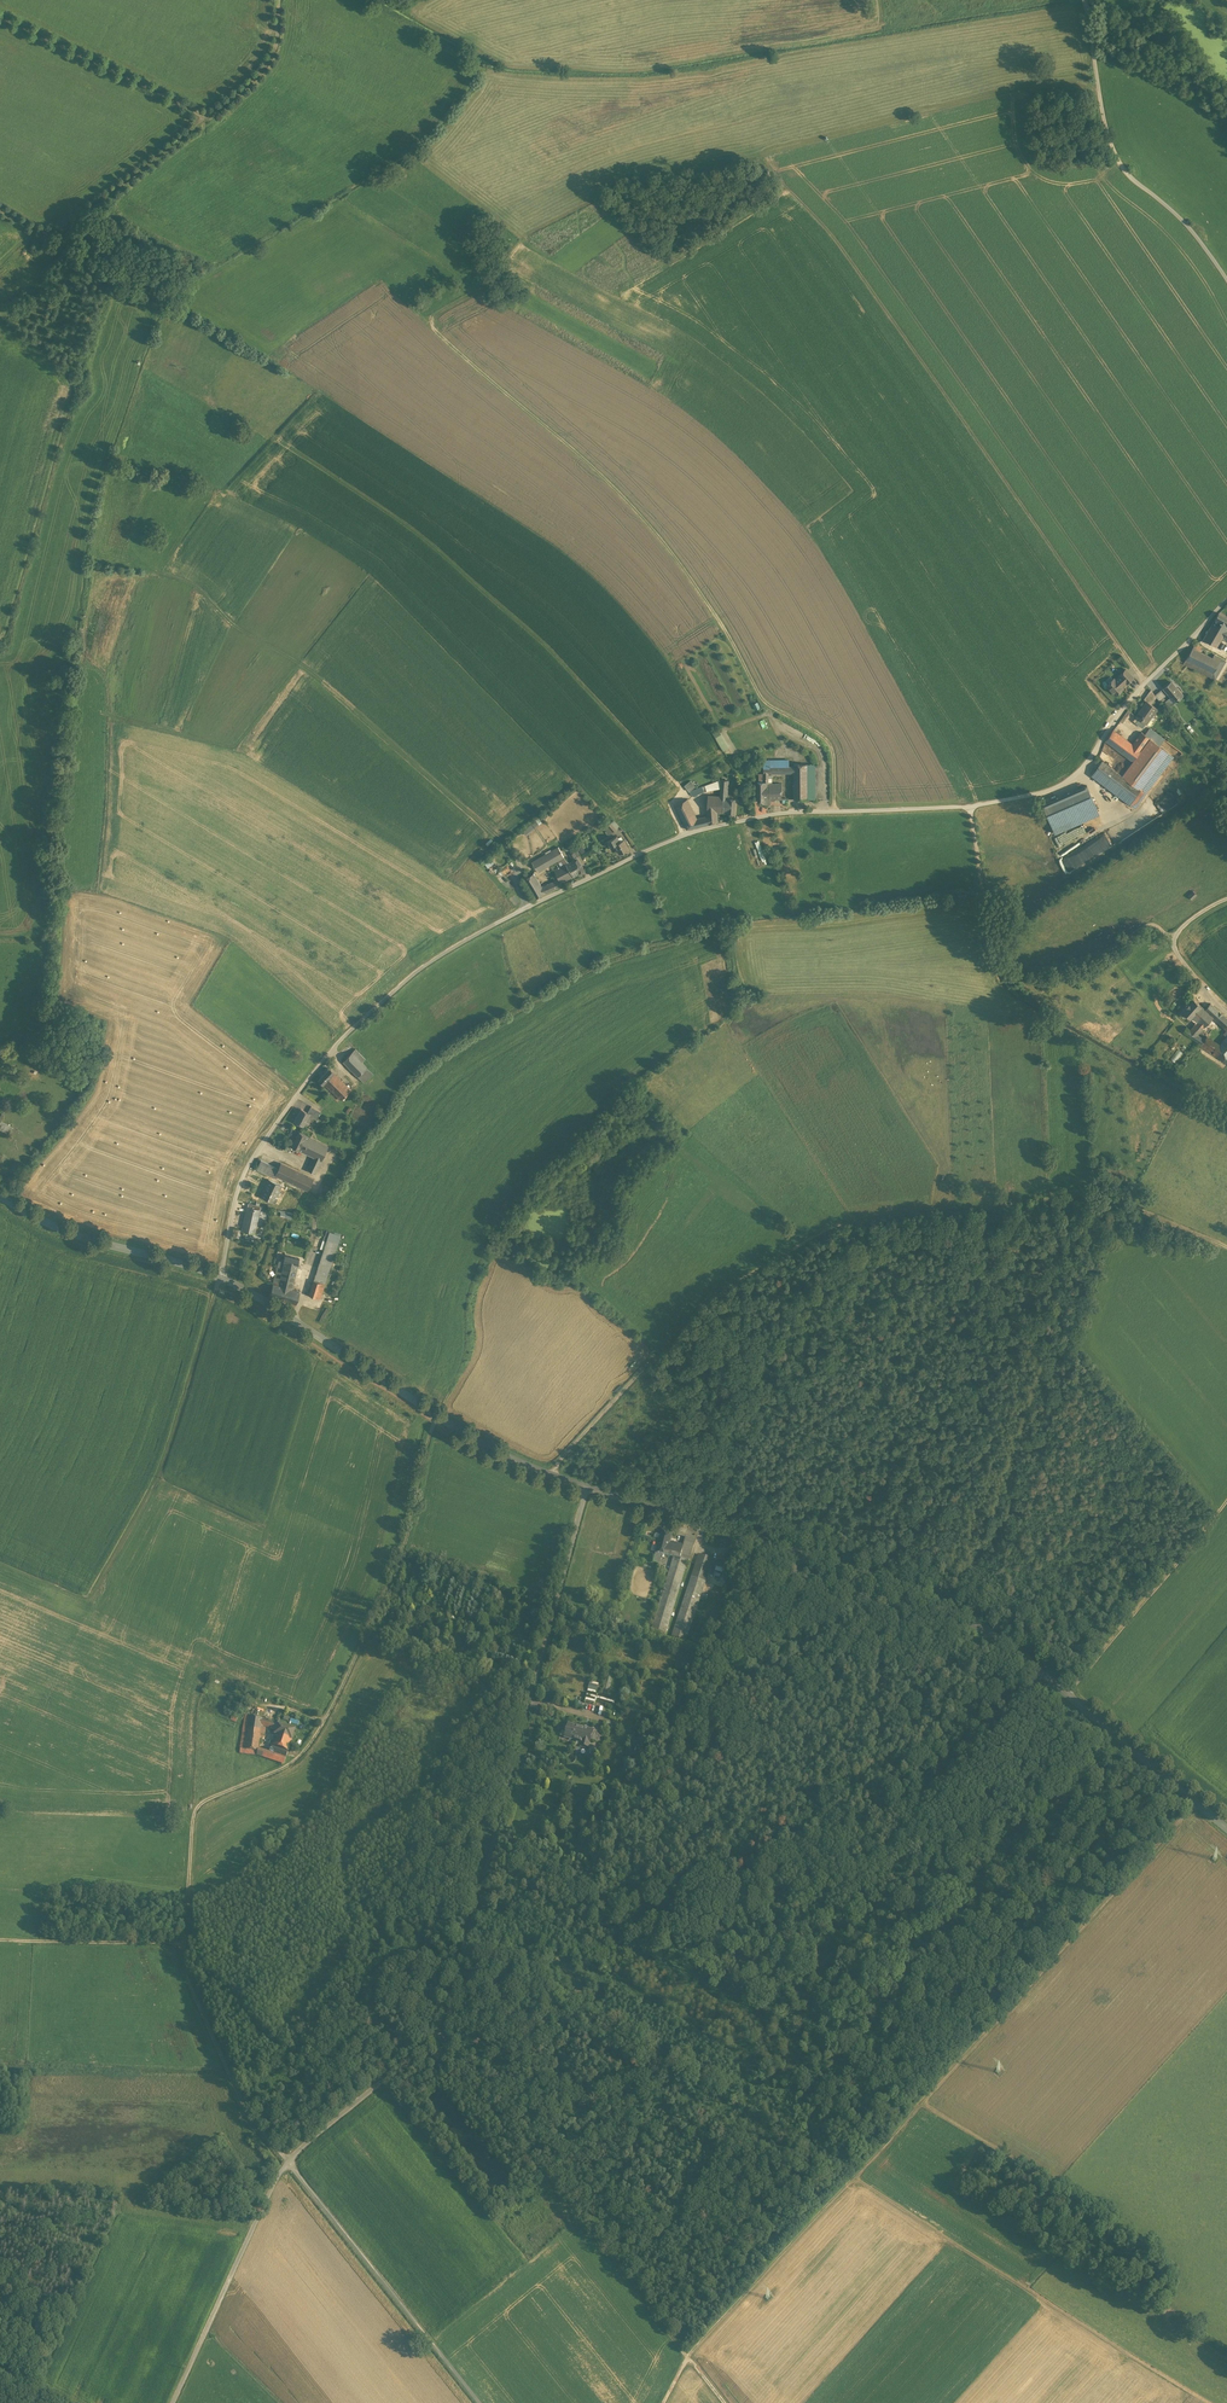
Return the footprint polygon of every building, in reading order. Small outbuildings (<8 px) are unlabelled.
[(1226,625),(1226,617),(1219,612),(1215,618),(1226,625)] [(1215,618),(1207,632),(1220,639),(1223,636),(1226,629),(1226,625),(1215,618)] [(1220,639),(1207,632),(1203,639),(1217,646),(1220,639)] [(1198,650),(1192,648),(1186,659),(1213,672),(1218,664),(1220,661),(1212,657),(1198,650)] [(1210,677),(1213,672),(1186,659),(1183,663),(1210,677)] [(1215,679),(1222,667),(1218,664),(1213,672),(1210,677),(1215,679)] [(1121,676),(1126,681),(1127,683),(1133,677),(1126,669),(1120,675),(1121,676)] [(1116,680),(1114,678),(1109,683),(1108,687),(1109,688),(1111,691),(1112,691),(1116,695),(1123,688),(1121,686),(1122,685),(1123,683),(1124,683),(1126,681),(1121,676),(1116,680)] [(1172,681),(1164,689),(1171,697),(1173,700),(1182,693),(1172,681)] [(1160,689),(1155,694),(1157,697),(1160,700),(1166,695),(1160,689)] [(1144,699),(1147,701),(1151,704),(1157,697),(1155,694),(1151,690),(1144,699)] [(1173,700),(1171,697),(1166,701),(1170,706),(1175,702),(1173,700)] [(1151,704),(1147,701),(1136,716),(1139,718),(1136,722),(1143,727),(1146,723),(1157,708),(1151,704)] [(1150,728),(1145,734),(1149,738),(1160,745),(1165,739),(1150,728)] [(1133,761),(1141,750),(1133,744),(1117,732),(1113,729),(1105,740),(1133,761)] [(1133,744),(1141,750),(1149,738),(1145,734),(1141,732),(1133,744)] [(728,747),(721,734),(716,737),(724,749),(728,747)] [(1133,761),(1122,775),(1141,789),(1169,752),(1160,745),(1149,738),(1141,750),(1133,761)] [(1169,752),(1141,789),(1130,804),(1135,808),(1174,756),(1169,752)] [(764,774),(764,781),(764,783),(768,783),(768,782),(769,782),(769,773),(773,773),(773,766),(773,760),(764,760),(764,774)] [(1122,775),(1102,760),(1091,775),(1130,804),(1141,789),(1122,775)] [(807,799),(807,764),(794,764),(794,766),(794,773),(794,799),(807,799)] [(721,788),(721,779),(690,791),(693,795),(702,792),(703,791),(704,792),(721,788)] [(685,785),(690,791),(695,786),(691,780),(685,785)] [(768,783),(764,783),(764,799),(771,799),(782,799),(782,783),(768,783)] [(1087,785),(1043,804),(1055,833),(1100,813),(1087,785)] [(722,812),(724,796),(720,796),(708,795),(707,811),(717,812),(722,812)] [(675,805),(687,829),(701,825),(697,818),(687,799),(675,805)] [(717,812),(707,811),(707,815),(697,818),(701,825),(718,821),(717,812)] [(539,817),(523,830),(527,835),(543,821),(539,817)] [(606,827),(610,834),(619,826),(614,820),(606,827)] [(620,853),(629,848),(624,839),(620,841),(617,836),(607,841),(609,847),(615,844),(620,853)] [(1069,870),(1100,854),(1093,842),(1062,858),(1069,870)] [(559,847),(532,862),(539,871),(558,860),(565,856),(559,847)] [(566,864),(570,862),(566,859),(565,856),(558,860),(559,861),(558,861),(561,866),(566,864)] [(581,873),(585,870),(578,857),(573,859),(574,860),(581,873)] [(491,858),(485,863),(489,867),(495,862),(491,858)] [(574,876),(581,873),(574,860),(570,862),(566,864),(569,869),(570,869),(574,876)] [(569,869),(566,864),(561,866),(555,870),(559,879),(562,882),(574,876),(570,869),(569,869)] [(545,892),(542,886),(534,873),(524,878),(535,898),(545,892)] [(562,882),(559,879),(542,886),(545,892),(563,885),(562,882)] [(1193,899),(1198,894),(1194,890),(1189,895),(1193,899)] [(1195,996),(1182,1009),(1191,1018),(1193,1016),(1203,1005),(1195,996)] [(1214,1016),(1206,1008),(1203,1005),(1193,1016),(1198,1020),(1190,1028),(1187,1026),(1183,1032),(1201,1043),(1205,1038),(1199,1033),(1214,1016)] [(1224,1013),(1217,1021),(1226,1029),(1226,1016),(1224,1013)] [(1207,1035),(1205,1038),(1201,1043),(1200,1046),(1223,1062),(1226,1057),(1226,1035),(1220,1044),(1207,1035)] [(355,1049),(352,1052),(362,1062),(365,1059),(355,1049)] [(362,1062),(352,1052),(343,1062),(358,1076),(367,1067),(362,1062)] [(373,1073),(367,1067),(358,1076),(364,1082),(373,1073)] [(334,1072),(329,1068),(318,1080),(323,1084),(334,1073),(334,1072)] [(351,1089),(334,1073),(323,1084),(341,1100),(351,1089)] [(311,1106),(308,1112),(310,1113),(309,1115),(316,1119),(321,1111),(311,1106)] [(308,1112),(301,1108),(294,1121),(296,1121),(296,1123),(299,1124),(300,1124),(303,1126),(309,1115),(310,1113),(308,1112)] [(2,1114),(0,1117),(0,1129),(9,1134),(12,1127),(2,1121),(4,1116),(2,1114)] [(306,1134),(299,1131),(292,1146),(298,1150),(299,1149),(305,1135),(306,1134)] [(313,1139),(305,1135),(299,1149),(306,1153),(313,1139)] [(328,1146),(313,1139),(306,1153),(313,1156),(307,1169),(315,1174),(328,1146)] [(278,1168),(261,1160),(257,1169),(274,1178),(275,1174),(278,1168)] [(281,1163),(278,1168),(275,1174),(308,1190),(314,1178),(281,1163)] [(275,1182),(269,1179),(261,1195),(275,1202),(277,1197),(276,1197),(281,1185),(275,1182)] [(277,1179),(275,1182),(281,1185),(284,1187),(286,1183),(277,1179)] [(332,1189),(325,1185),(320,1196),(327,1199),(332,1189)] [(260,1209),(248,1206),(242,1230),(254,1233),(260,1209)] [(320,1263),(331,1267),(338,1243),(327,1240),(326,1243),(323,1254),(320,1263)] [(323,1254),(326,1243),(321,1241),(317,1252),(323,1254)] [(299,1258),(285,1255),(283,1260),(298,1264),(299,1258)] [(292,1290),(298,1264),(283,1260),(280,1259),(273,1284),(292,1290)] [(314,1281),(325,1284),(331,1267),(320,1263),(314,1281)] [(325,1284),(314,1281),(309,1295),(320,1299),(325,1284)] [(300,1292),(292,1290),(273,1284),(270,1295),(296,1304),(300,1292)] [(671,1529),(662,1527),(661,1531),(659,1540),(658,1546),(656,1553),(661,1554),(667,1556),(670,1542),(673,1530),(671,1529)] [(683,1545),(681,1545),(677,1558),(688,1561),(689,1561),(695,1539),(686,1537),(683,1545)] [(681,1545),(670,1542),(667,1556),(674,1557),(677,1558),(681,1545)] [(738,1550),(733,1548),(729,1561),(734,1563),(738,1550)] [(718,1561),(699,1554),(695,1565),(709,1570),(711,1570),(715,1572),(718,1561)] [(677,1558),(674,1557),(651,1631),(665,1635),(688,1561),(677,1558)] [(727,1561),(720,1559),(716,1572),(723,1575),(727,1561)] [(709,1570),(695,1565),(672,1637),(686,1641),(699,1600),(702,1593),(709,1570)] [(608,1666),(601,1696),(607,1698),(615,1668),(608,1666)] [(595,1700),(597,1695),(587,1692),(585,1701),(595,1703),(595,1700)] [(601,1696),(597,1695),(595,1700),(614,1705),(615,1700),(607,1698),(601,1696)] [(535,1717),(542,1719),(544,1713),(536,1711),(535,1717)] [(248,1727),(249,1716),(245,1715),(240,1750),(244,1750),(248,1727)] [(257,1756),(258,1749),(259,1740),(261,1729),(261,1727),(262,1720),(253,1717),(252,1728),(248,1727),(244,1750),(240,1750),(240,1754),(257,1756)] [(295,1730),(272,1723),(270,1729),(275,1731),(277,1731),(275,1735),(291,1740),(295,1730)] [(592,1730),(568,1724),(566,1733),(565,1737),(576,1740),(581,1741),(580,1745),(588,1747),(591,1737),(592,1730)] [(593,1728),(592,1730),(591,1737),(599,1739),(601,1731),(593,1728)] [(288,1752),(291,1740),(275,1735),(272,1746),(288,1752)] [(286,1758),(288,1752),(272,1746),(270,1750),(269,1749),(268,1752),(286,1758)] [(284,1765),(286,1758),(268,1752),(263,1750),(261,1757),(284,1765)]
